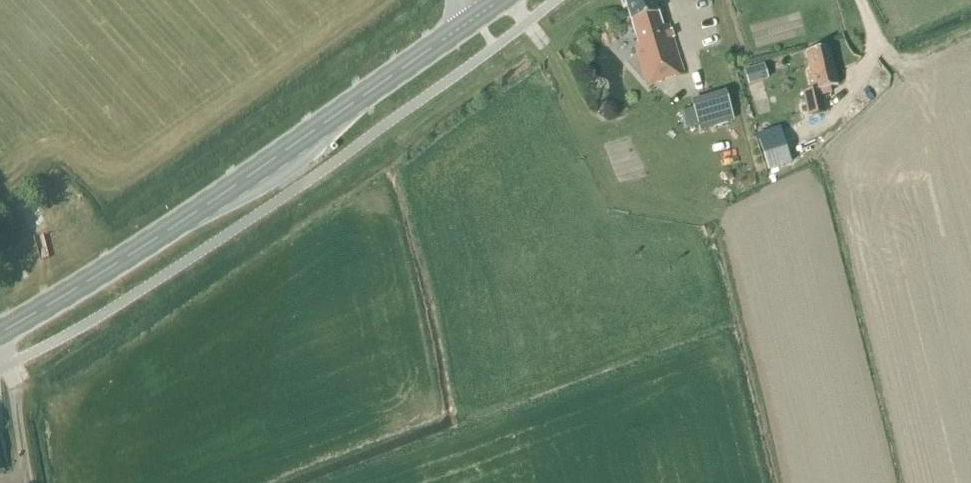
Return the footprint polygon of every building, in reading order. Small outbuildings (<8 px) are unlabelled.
[(652,0),(623,0),(637,47),(633,48),(644,84),(682,73),(667,25),(661,28),(652,0)] [(790,120),(807,117),(824,113),(818,90),(836,85),(827,46),(806,51),(807,56),(796,58),(786,60),(776,62),(790,120)] [(768,78),(764,65),(744,71),(748,84),(768,78)] [(693,99),(701,129),(736,120),(728,90),(693,99)] [(770,171),(784,168),(777,135),(763,138),(770,171)]
